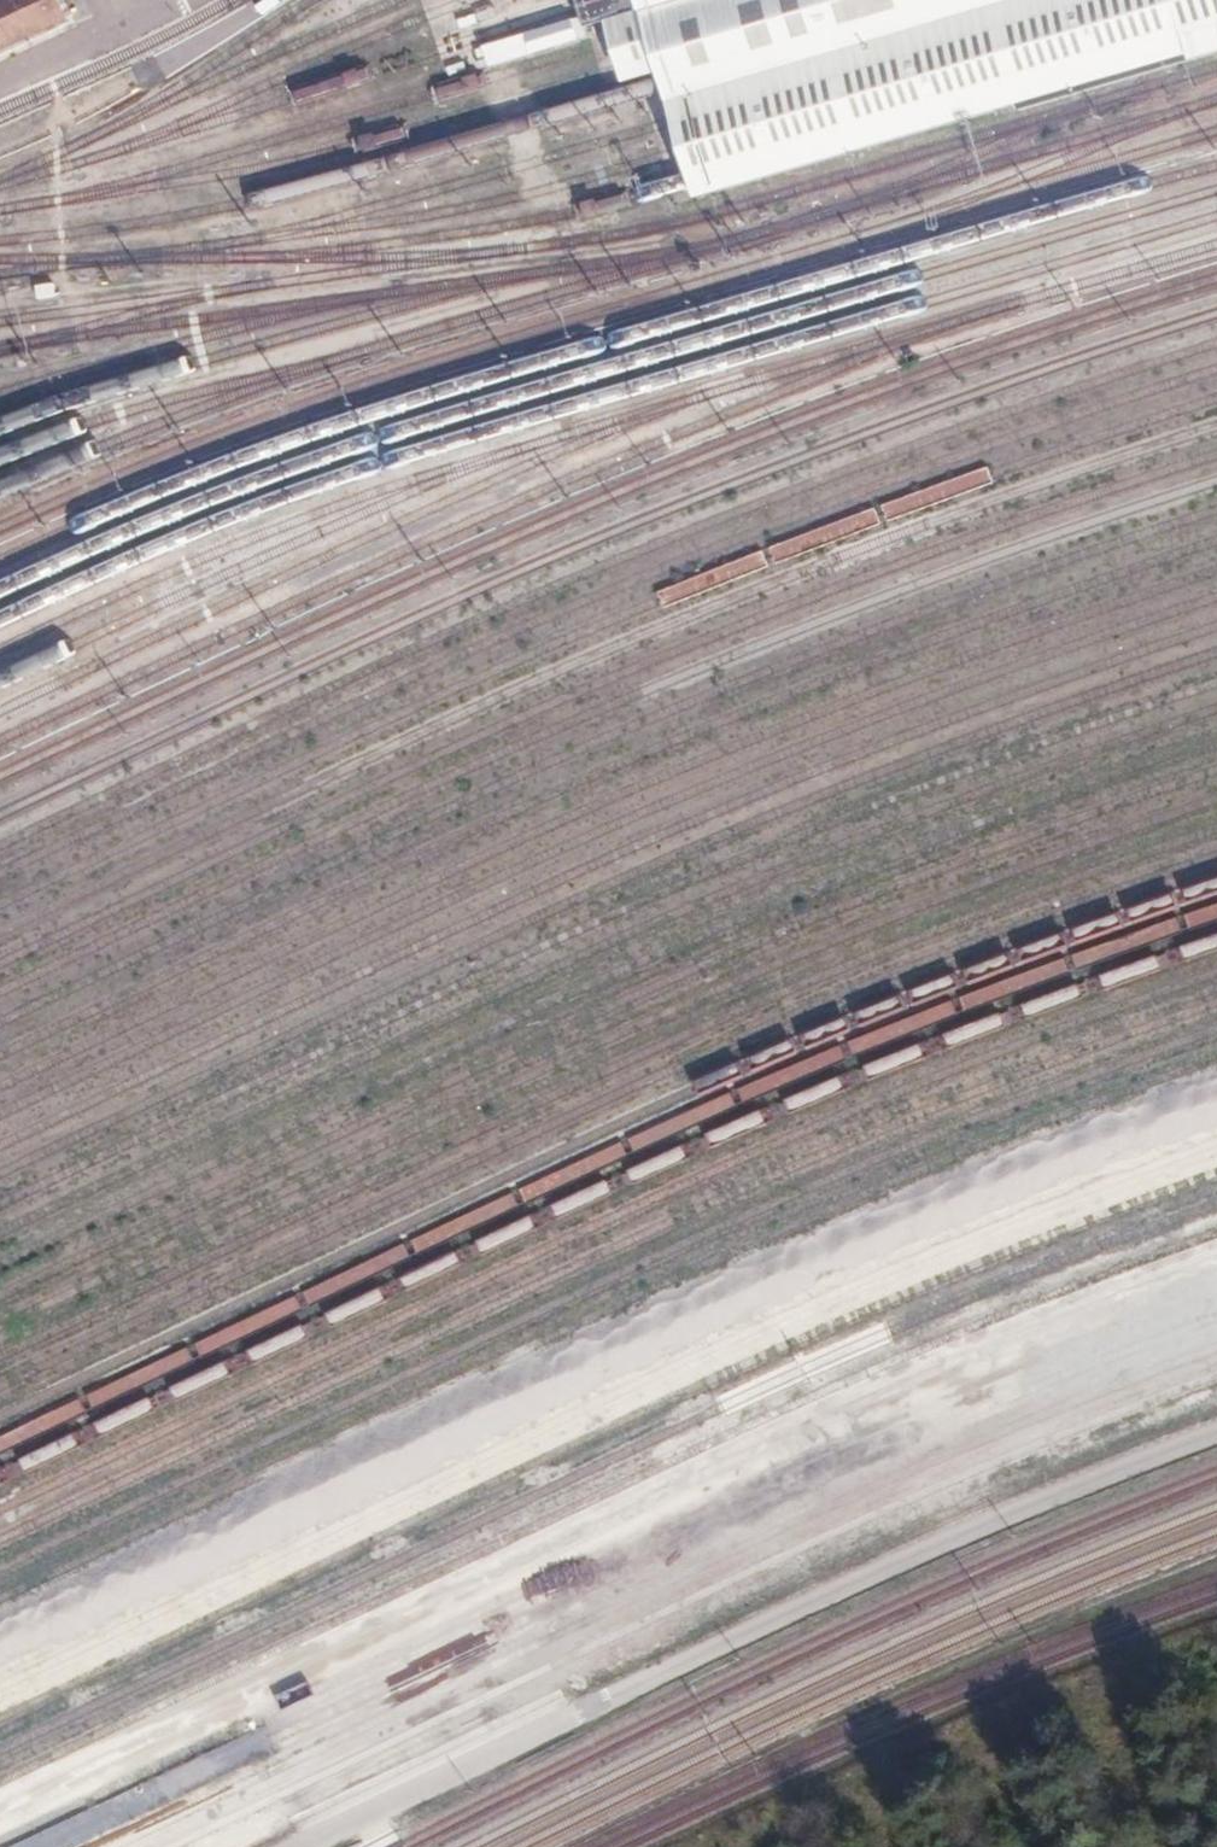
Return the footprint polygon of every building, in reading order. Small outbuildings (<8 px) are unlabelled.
[(71,19),(62,0),(0,0),(0,50),(71,19)] [(664,105),(1019,0),(634,0),(664,105)] [(664,105),(692,203),(1216,49),(1216,0),(1019,0),(664,105)]
